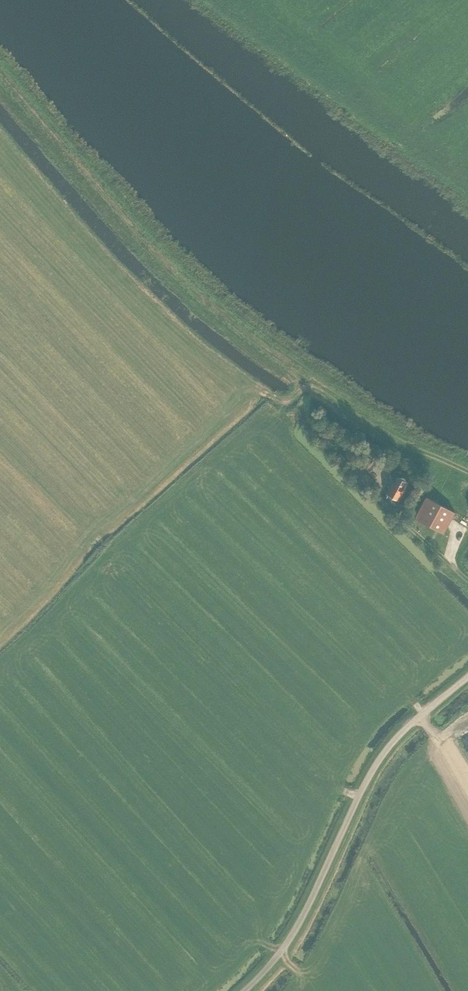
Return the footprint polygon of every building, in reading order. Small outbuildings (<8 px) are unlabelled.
[(392,502),(391,503),(398,506),(405,491),(404,490),(408,483),(398,478),(395,486),(393,485),(387,496),(389,497),(387,499),(392,502)] [(427,498),(415,519),(444,535),(455,514),(427,498)]
